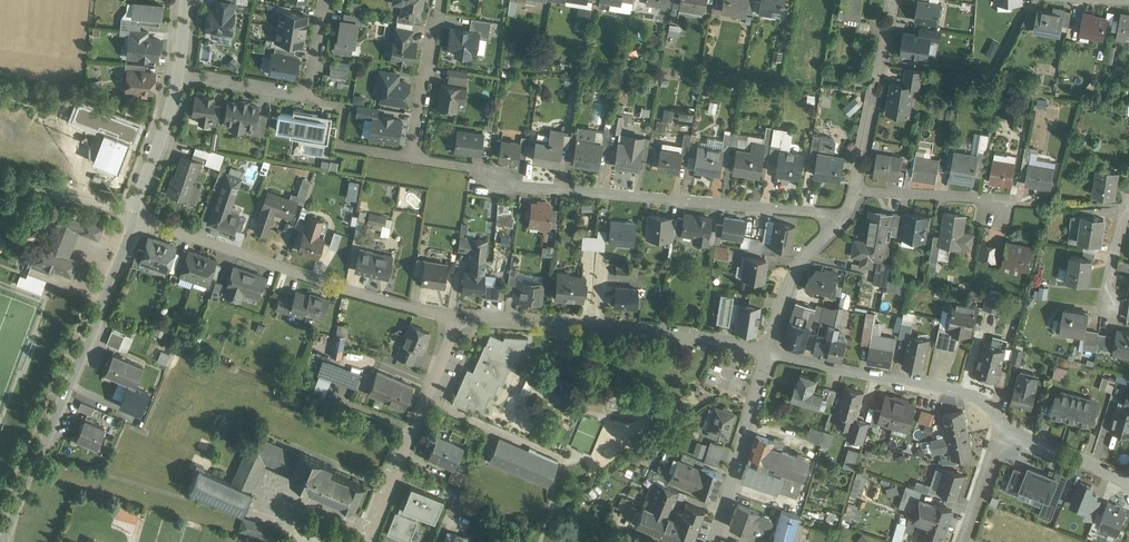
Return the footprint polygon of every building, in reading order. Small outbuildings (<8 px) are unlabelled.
[(225,0),(216,0),(214,11),(231,13),(233,1),(225,0)] [(393,2),(403,4),(401,15),(414,17),(420,18),(423,0),(394,0),(393,2)] [(508,14),(515,15),(517,1),(523,2),(523,0),(510,0),(508,14)] [(599,2),(598,7),(609,8),(610,1),(619,2),(620,0),(599,0),(599,2)] [(637,10),(654,12),(656,3),(665,4),(666,4),(666,0),(639,0),(637,10)] [(672,8),(679,9),(680,3),(679,3),(680,0),(673,0),(672,8)] [(679,3),(680,3),(679,9),(678,12),(701,16),(702,13),(703,7),(704,7),(705,0),(680,0),(679,3)] [(721,9),(745,13),(745,12),(747,0),(722,0),(721,9)] [(745,12),(752,13),(754,0),(747,0),(745,12)] [(755,0),(754,0),(752,13),(759,14),(760,10),(759,10),(761,1),(755,0)] [(761,1),(759,10),(760,10),(781,13),(783,0),(761,0),(761,1)] [(930,2),(918,1),(915,19),(938,23),(941,4),(930,2)] [(162,5),(134,3),(133,15),(133,16),(133,18),(133,23),(141,23),(159,25),(160,18),(162,5)] [(290,6),(278,4),(277,10),(280,11),(281,11),(289,12),(290,6)] [(841,5),(835,4),(832,17),(839,18),(840,14),(841,5)] [(679,9),(672,8),(670,21),(677,22),(678,12),(679,9)] [(1058,13),(1038,9),(1036,16),(1034,28),(1034,29),(1060,34),(1061,29),(1064,14),(1058,13)] [(1072,11),(1059,9),(1058,13),(1064,14),(1061,29),(1068,31),(1072,11)] [(214,11),(209,10),(206,28),(213,30),(214,32),(219,32),(221,31),(231,32),(234,14),(231,13),(214,11)] [(307,16),(281,11),(280,11),(280,12),(278,25),(305,30),(307,16),(308,16),(308,15),(307,15),(307,16)] [(1115,13),(1108,11),(1106,18),(1107,18),(1106,24),(1112,25),(1115,13)] [(1094,14),(1084,12),(1080,32),(1103,36),(1106,24),(1107,18),(1106,18),(1094,16),(1094,14)] [(364,16),(344,13),(343,20),(357,23),(363,24),(364,16)] [(1121,13),(1117,35),(1126,37),(1127,33),(1128,34),(1128,14),(1121,13)] [(414,17),(401,15),(398,14),(396,21),(413,24),(414,17)] [(1036,16),(1027,14),(1021,26),(1034,28),(1036,16)] [(133,18),(121,17),(120,28),(131,29),(140,30),(141,23),(133,23),(133,18)] [(491,21),(471,18),(469,31),(479,32),(478,38),(488,39),(491,21)] [(343,20),(341,20),(338,39),(335,39),(334,50),(344,51),(345,49),(352,50),(353,43),(354,43),(357,23),(343,20)] [(870,34),(871,21),(860,20),(859,33),(870,34)] [(668,34),(685,36),(687,26),(669,24),(668,34)] [(305,30),(278,25),(275,39),(275,40),(276,40),(302,44),(303,44),(305,30)] [(941,30),(921,27),(920,35),(930,36),(930,39),(939,41),(941,30)] [(412,30),(396,28),(391,60),(396,60),(397,62),(405,63),(406,62),(413,63),(416,42),(410,41),(412,30)] [(469,31),(451,28),(448,48),(456,49),(455,54),(469,56),(470,52),(475,52),(478,38),(479,32),(469,31)] [(140,30),(131,29),(130,36),(147,38),(148,31),(140,30)] [(920,35),(905,32),(902,53),(927,57),(930,39),(930,36),(920,35)] [(130,36),(129,36),(128,48),(134,49),(133,56),(157,58),(158,51),(159,51),(160,39),(147,38),(130,36)] [(275,40),(272,39),(271,46),(275,46),(283,48),(284,41),(276,40),(275,40)] [(515,44),(508,42),(506,51),(514,53),(515,44)] [(283,48),(275,46),(274,54),(293,57),(295,50),(283,48)] [(274,54),(272,53),(269,73),(295,77),(298,58),(293,57),(274,54)] [(145,64),(125,62),(125,71),(128,71),(128,70),(144,72),(145,64)] [(342,65),(334,64),(332,76),(341,77),(342,65)] [(467,71),(447,68),(446,76),(448,76),(448,81),(465,84),(467,71)] [(923,71),(906,69),(904,85),(913,87),(920,88),(923,71)] [(144,72),(128,70),(128,71),(128,73),(127,73),(125,80),(125,81),(126,87),(126,89),(153,92),(154,73),(144,72)] [(398,74),(380,71),(377,85),(383,86),(381,100),(406,104),(409,84),(397,82),(398,74)] [(904,85),(900,84),(897,83),(897,84),(892,83),(887,112),(909,115),(913,87),(904,85)] [(466,88),(441,84),(437,108),(457,111),(458,101),(464,102),(466,88)] [(202,96),(194,94),(191,115),(199,116),(198,122),(209,124),(210,119),(212,119),(214,105),(215,98),(214,98),(214,96),(203,94),(202,96)] [(353,94),(353,102),(365,102),(365,94),(353,94)] [(855,97),(843,108),(851,116),(862,105),(855,97)] [(133,141),(140,118),(107,109),(74,100),(68,125),(101,135),(95,159),(120,168),(128,140),(133,141)] [(248,101),(240,100),(239,103),(228,101),(225,121),(232,122),(231,128),(243,130),(244,124),(252,125),(255,126),(256,114),(258,106),(248,104),(248,101)] [(221,106),(214,105),(212,119),(210,119),(209,124),(217,126),(221,106)] [(378,108),(358,105),(356,116),(372,118),(373,115),(377,116),(378,108)] [(650,115),(651,107),(637,106),(636,114),(650,115)] [(662,119),(672,121),(674,109),(664,107),(662,119)] [(678,118),(693,119),(693,111),(678,110),(678,118)] [(317,115),(293,111),(293,116),(278,114),(275,130),(290,132),(289,137),(327,143),(331,122),(317,120),(317,115)] [(623,112),(614,111),(611,131),(619,132),(621,123),(623,112)] [(632,114),(623,112),(621,123),(627,124),(628,119),(631,120),(632,114)] [(269,116),(256,114),(255,126),(252,125),(250,133),(265,136),(269,116)] [(392,117),(382,116),(382,117),(377,116),(373,115),(372,118),(369,138),(397,143),(401,120),(392,118),(392,117)] [(666,123),(657,121),(655,130),(664,132),(666,123)] [(773,127),(766,126),(763,143),(764,143),(761,158),(768,159),(773,127)] [(773,127),(768,159),(777,160),(779,149),(780,150),(783,129),(773,127)] [(492,129),(483,128),(482,135),(483,135),(482,145),(489,146),(492,129)] [(602,140),(603,130),(595,129),(594,139),(602,140)] [(551,132),(550,142),(549,142),(549,143),(536,141),(533,159),(554,163),(554,159),(559,159),(561,147),(563,134),(563,133),(551,130),(550,132),(551,132)] [(482,135),(458,131),(455,150),(480,154),(482,145),(483,135),(482,135)] [(973,131),(973,150),(987,151),(988,132),(973,131)] [(730,146),(729,147),(736,148),(746,150),(749,135),(732,132),(732,134),(730,146)] [(691,135),(684,133),(682,146),(681,152),(680,156),(687,157),(691,135)] [(722,145),(730,146),(732,134),(724,133),(722,145)] [(570,135),(563,134),(561,147),(568,148),(570,135)] [(643,137),(625,134),(624,143),(618,142),(614,164),(638,168),(640,155),(642,146),(641,146),(643,137)] [(820,135),(813,134),(810,152),(817,153),(820,135)] [(577,136),(570,135),(568,148),(574,149),(576,139),(577,139),(577,136)] [(610,137),(603,135),(602,144),(601,149),(608,150),(610,137)] [(834,137),(820,135),(817,153),(815,167),(813,174),(825,176),(840,178),(839,179),(840,179),(844,157),(830,154),(831,147),(835,147),(836,142),(834,137)] [(530,138),(521,136),(520,143),(521,143),(519,153),(527,154),(530,138)] [(650,138),(643,137),(641,146),(642,146),(640,155),(647,156),(650,138)] [(520,143),(496,139),(495,146),(500,147),(498,158),(518,161),(519,153),(521,143),(520,143)] [(577,139),(576,139),(574,149),(572,161),(598,166),(601,149),(602,144),(577,139)] [(752,141),(750,150),(746,150),(736,148),(733,170),(759,174),(761,158),(764,143),(763,143),(752,141)] [(682,146),(662,143),(661,149),(660,149),(657,166),(678,170),(680,156),(681,152),(682,146)] [(730,146),(722,145),(721,150),(722,150),(721,159),(727,160),(729,147),(730,146)] [(721,150),(698,146),(696,158),(694,168),(719,172),(721,159),(722,150),(721,150)] [(780,150),(779,149),(777,160),(775,173),(781,174),(780,179),(782,181),(785,182),(787,180),(788,175),(799,177),(803,154),(780,150)] [(207,156),(194,151),(192,158),(201,161),(201,162),(205,163),(207,156)] [(986,152),(978,151),(977,157),(978,157),(976,167),(983,168),(986,152)] [(1032,152),(1025,151),(1023,162),(1030,163),(1032,152)] [(817,153),(810,152),(807,166),(815,167),(817,153)] [(901,157),(878,153),(874,175),(875,176),(875,175),(887,177),(898,179),(900,167),(902,157),(901,157)] [(977,157),(954,153),(950,179),(974,183),(975,175),(976,167),(978,157),(977,157)] [(1007,155),(995,153),(994,159),(993,159),(989,182),(1012,186),(1016,163),(1006,161),(1007,155)] [(909,155),(901,154),(901,157),(902,157),(900,167),(907,168),(909,155)] [(182,155),(174,180),(172,179),(167,193),(186,200),(186,199),(195,202),(201,184),(194,182),(201,162),(201,161),(192,158),(182,155)] [(687,167),(694,168),(696,158),(689,156),(687,167)] [(939,160),(916,156),(912,177),(936,181),(938,170),(940,160),(939,160)] [(947,159),(940,158),(939,160),(940,160),(938,170),(945,171),(947,159)] [(1030,163),(1023,162),(1020,175),(1027,176),(1029,164),(1030,164),(1030,163)] [(1030,164),(1029,164),(1027,176),(1026,184),(1051,188),(1054,169),(1030,164)] [(983,168),(976,167),(975,175),(982,176),(983,168)] [(1118,170),(1098,167),(1094,193),(1094,194),(1095,191),(1105,192),(1104,195),(1114,197),(1118,170)] [(226,174),(219,171),(213,187),(221,190),(226,174)] [(221,190),(215,207),(214,206),(208,222),(233,231),(234,229),(238,216),(239,215),(229,212),(240,178),(227,173),(227,174),(226,174),(221,190)] [(290,199),(297,202),(299,197),(297,197),(303,179),(297,177),(290,199)] [(297,197),(299,197),(305,199),(311,181),(303,179),(297,197)] [(453,192),(447,190),(445,199),(452,200),(453,192)] [(290,199),(267,192),(254,231),(266,235),(274,212),(291,218),(297,202),(290,199)] [(513,226),(514,216),(508,215),(509,202),(498,201),(497,220),(499,220),(499,225),(505,225),(513,226)] [(552,207),(532,205),(531,209),(529,209),(526,211),(526,217),(528,219),(530,220),(529,224),(539,226),(541,229),(546,229),(549,227),(551,209),(552,207)] [(1095,208),(1080,208),(1079,215),(1083,216),(1083,215),(1094,216),(1095,208)] [(559,210),(551,209),(549,227),(557,228),(559,210)] [(78,213),(69,210),(67,215),(76,219),(78,213)] [(361,210),(358,220),(364,221),(366,211),(361,210)] [(891,216),(870,212),(865,242),(887,246),(891,225),(892,216),(891,216)] [(60,213),(53,231),(57,232),(50,249),(62,253),(71,228),(78,231),(81,232),(85,222),(84,222),(76,219),(67,215),(60,213)] [(386,217),(369,213),(366,226),(371,227),(372,223),(385,226),(386,217)] [(899,214),(892,213),(891,216),(892,216),(891,225),(897,226),(899,214)] [(928,216),(906,213),(904,227),(903,237),(924,240),(928,216)] [(966,216),(945,213),(941,237),(940,243),(940,244),(961,247),(961,245),(971,247),(973,234),(963,232),(966,216)] [(710,218),(684,214),(684,218),(681,233),(695,236),(695,240),(707,242),(710,218)] [(906,215),(899,214),(897,226),(904,227),(906,215)] [(1094,216),(1083,215),(1083,216),(1079,215),(1074,214),(1072,216),(1071,219),(1072,219),(1071,225),(1079,226),(1081,227),(1079,240),(1088,241),(1097,243),(1100,243),(1101,233),(1100,233),(1101,226),(1103,226),(1104,218),(1094,216)] [(665,216),(649,215),(647,237),(667,239),(668,219),(664,219),(665,216)] [(245,219),(238,216),(234,229),(241,231),(245,219)] [(323,221),(309,216),(304,232),(298,250),(317,257),(323,238),(318,236),(323,221)] [(684,218),(677,217),(676,220),(674,235),(681,236),(681,233),(684,218)] [(744,220),(724,217),(721,236),(741,239),(744,220)] [(103,226),(85,219),(84,222),(85,222),(81,232),(98,238),(101,230),(103,226)] [(676,220),(668,219),(667,239),(673,239),(674,235),(676,220)] [(626,224),(611,222),(609,242),(610,242),(610,240),(623,241),(623,243),(633,244),(635,223),(627,223),(626,224)] [(795,225),(774,222),(774,223),(777,223),(773,243),(770,242),(769,246),(776,248),(791,250),(795,225)] [(385,226),(372,223),(371,227),(389,231),(390,227),(385,226)] [(364,225),(357,224),(355,235),(361,236),(364,225)] [(71,228),(62,253),(69,256),(78,231),(71,228)] [(460,237),(473,238),(476,239),(476,231),(461,229),(460,237)] [(22,231),(11,231),(12,252),(23,251),(22,231)] [(342,234),(334,231),(329,247),(337,250),(342,234)] [(597,237),(583,236),(582,248),(596,249),(597,237)] [(941,237),(934,236),(930,261),(937,262),(940,244),(940,243),(941,237)] [(162,242),(148,237),(144,250),(140,261),(154,265),(162,242)] [(473,239),(460,237),(458,250),(471,252),(473,239)] [(604,238),(597,237),(596,249),(604,250),(605,238),(604,238)] [(476,239),(473,238),(473,239),(471,252),(471,258),(485,259),(486,260),(487,240),(476,239)] [(887,246),(865,242),(856,240),(853,255),(862,257),(861,265),(872,267),(873,259),(885,260),(887,246)] [(1097,243),(1088,241),(1088,243),(1085,243),(1084,250),(1095,251),(1095,250),(1096,250),(1097,243)] [(32,262),(38,244),(30,242),(24,259),(32,262)] [(162,242),(154,265),(168,270),(176,247),(162,242)] [(1033,247),(1007,242),(1002,264),(1028,269),(1033,247)] [(62,253),(50,249),(38,244),(32,262),(28,272),(68,287),(78,260),(69,256),(62,253)] [(999,247),(982,244),(979,259),(996,263),(999,247)] [(769,246),(762,245),(761,252),(775,254),(776,248),(769,246)] [(144,250),(138,248),(132,263),(139,265),(140,261),(144,250)] [(373,252),(360,249),(358,260),(370,263),(372,254),(372,255),(373,252)] [(1095,251),(1084,250),(1083,257),(1092,259),(1094,260),(1096,251),(1095,251)] [(202,256),(188,251),(184,264),(180,274),(194,279),(202,256)] [(716,251),(715,251),(714,257),(728,260),(729,254),(726,253),(716,251)] [(372,255),(372,254),(370,263),(368,272),(368,273),(368,272),(380,275),(388,277),(393,256),(383,254),(383,257),(372,255)] [(1083,257),(1071,255),(1067,281),(1088,284),(1092,259),(1083,257)] [(216,261),(202,256),(194,279),(208,284),(210,276),(215,263),(216,261)] [(743,277),(746,256),(742,256),(740,265),(737,264),(735,276),(743,277)] [(766,260),(746,256),(743,277),(743,278),(763,282),(765,271),(764,271),(766,260)] [(471,258),(470,272),(464,271),(462,293),(470,293),(471,291),(483,292),(484,273),(485,259),(471,258)] [(425,260),(417,259),(414,274),(423,275),(425,260)] [(446,264),(425,260),(423,275),(421,283),(443,286),(446,264)] [(184,264),(177,262),(173,274),(179,277),(180,274),(184,264)] [(221,265),(215,263),(210,276),(217,278),(221,265)] [(891,265),(881,263),(880,269),(890,271),(891,265)] [(617,265),(616,276),(628,277),(628,276),(629,266),(617,265)] [(629,266),(628,276),(638,277),(638,266),(629,266)] [(265,278),(234,267),(224,294),(240,300),(242,291),(259,297),(265,278)] [(518,269),(510,268),(507,288),(515,289),(517,280),(518,269)] [(880,269),(876,268),(875,276),(889,279),(890,271),(880,269)] [(834,274),(817,270),(809,278),(807,287),(830,292),(834,274)] [(484,273),(483,292),(486,292),(486,284),(493,285),(494,274),(484,273)] [(585,278),(569,276),(569,274),(557,273),(555,299),(566,300),(567,298),(583,300),(585,278)] [(889,279),(875,276),(873,283),(887,286),(889,279)] [(542,284),(517,280),(516,287),(522,288),(520,301),(540,304),(542,284)] [(224,284),(216,281),(210,298),(218,301),(224,284)] [(898,282),(896,290),(903,291),(904,283),(898,282)] [(486,292),(485,299),(499,300),(501,286),(493,285),(486,284),(486,292)] [(1047,298),(1049,286),(1040,285),(1037,296),(1047,298)] [(637,289),(615,287),(614,306),(636,307),(636,306),(639,306),(640,298),(637,297),(637,289)] [(985,289),(972,287),(970,297),(983,299),(985,289)] [(1003,292),(987,290),(984,307),(1000,310),(1003,292)] [(309,295),(296,291),(293,299),(289,311),(302,316),(304,311),(322,317),(329,300),(310,293),(309,295)] [(766,294),(750,292),(748,304),(761,306),(764,306),(766,294)] [(733,296),(720,294),(716,323),(729,325),(729,320),(735,321),(738,303),(732,302),(733,296)] [(293,299),(280,295),(275,309),(288,314),(289,311),(293,299)] [(816,307),(796,301),(790,320),(810,327),(813,319),(816,307)] [(950,329),(939,327),(935,347),(955,351),(959,331),(970,334),(974,317),(975,317),(977,305),(955,301),(950,329)] [(748,304),(738,302),(738,303),(735,321),(733,330),(756,334),(758,325),(760,325),(762,316),(759,315),(761,306),(748,304)] [(816,307),(813,319),(821,321),(824,306),(817,304),(816,307)] [(835,325),(840,306),(833,308),(824,305),(824,306),(821,321),(819,329),(826,330),(828,323),(835,325)] [(835,325),(834,329),(828,355),(843,358),(847,338),(838,336),(840,327),(845,307),(840,306),(835,325)] [(1089,312),(1064,309),(1060,330),(1085,334),(1086,330),(1089,312)] [(876,314),(867,313),(866,320),(875,321),(876,314)] [(790,320),(783,343),(804,350),(811,327),(810,327),(790,320)] [(875,321),(866,320),(862,343),(871,345),(873,333),(875,321)] [(825,337),(817,335),(814,353),(828,355),(834,329),(835,325),(828,323),(826,330),(825,337)] [(910,325),(902,323),(899,337),(906,339),(907,335),(910,325)] [(429,332),(410,324),(406,333),(403,335),(401,340),(402,343),(403,343),(417,349),(421,351),(429,332)] [(125,336),(112,330),(106,344),(119,349),(125,336)] [(1099,332),(1086,330),(1085,334),(1082,349),(1096,351),(1099,333),(1099,332)] [(1118,331),(1115,352),(1128,355),(1128,332),(1118,331)] [(486,345),(484,344),(473,371),(467,368),(452,402),(466,408),(469,403),(484,409),(490,396),(493,397),(499,383),(502,385),(514,357),(518,359),(528,337),(504,336),(503,339),(490,333),(486,345)] [(873,333),(871,345),(868,363),(890,366),(895,337),(873,333)] [(1115,335),(1099,333),(1096,351),(1101,351),(1101,349),(1113,351),(1113,350),(1111,350),(1113,336),(1114,336),(1115,335)] [(345,336),(335,334),(331,356),(341,358),(345,336)] [(928,339),(907,335),(906,339),(906,342),(909,342),(904,366),(922,369),(928,339)] [(1007,340),(993,337),(991,345),(1004,349),(1007,340)] [(417,349),(403,343),(398,356),(412,362),(417,349)] [(984,343),(975,375),(996,380),(997,380),(1000,369),(1006,349),(1004,349),(991,345),(984,343)] [(1016,348),(1012,361),(1020,363),(1024,350),(1016,348)] [(143,366),(113,353),(104,372),(129,383),(135,385),(143,366)] [(361,375),(322,361),(319,374),(356,388),(361,375)] [(1090,366),(1079,363),(1077,369),(1088,372),(1090,366)] [(1068,369),(1056,365),(1052,377),(1065,381),(1068,369)] [(1000,369),(997,380),(996,380),(995,384),(1004,386),(1008,371),(1000,369)] [(413,386),(377,370),(368,393),(404,409),(413,386)] [(818,378),(801,373),(797,383),(796,383),(791,398),(827,410),(830,402),(821,399),(823,392),(814,389),(818,378)] [(1039,378),(1020,373),(1016,385),(1011,403),(1031,408),(1036,390),(1035,390),(1039,378)] [(1116,380),(1103,376),(1099,388),(1112,392),(1116,380)] [(135,385),(129,383),(120,404),(140,412),(148,391),(135,385)] [(864,392),(845,386),(837,414),(842,415),(839,426),(849,429),(850,429),(853,418),(856,419),(859,408),(861,408),(863,401),(861,401),(864,392)] [(837,391),(825,388),(823,392),(821,399),(830,402),(833,403),(837,391)] [(1093,400),(1062,391),(1061,396),(1056,394),(1052,408),(1053,409),(1052,414),(1090,424),(1092,419),(1093,420),(1097,406),(1092,404),(1093,400)] [(901,400),(886,395),(881,410),(878,421),(879,421),(893,425),(901,400)] [(1118,406),(1111,429),(1128,434),(1128,397),(1127,397),(1125,403),(1128,403),(1127,409),(1118,406)] [(916,404),(901,400),(893,425),(908,430),(916,404)] [(93,407),(81,401),(78,409),(90,414),(93,407)] [(734,414),(714,407),(707,429),(727,436),(734,414)] [(881,410),(875,408),(870,424),(877,426),(879,421),(878,421),(881,410)] [(928,412),(922,410),(918,422),(925,424),(928,412)] [(963,411),(944,414),(947,426),(943,427),(945,437),(968,432),(963,411)] [(935,414),(928,412),(925,424),(932,426),(935,414)] [(869,423),(856,419),(853,418),(850,429),(849,429),(847,437),(863,442),(869,423)] [(105,428),(84,419),(77,436),(97,445),(105,428)] [(383,431),(374,427),(371,432),(380,436),(383,431)] [(824,431),(811,427),(807,439),(820,443),(824,431)] [(968,432),(945,437),(932,439),(934,453),(951,449),(952,453),(952,457),(957,457),(972,454),(968,432)] [(331,465),(301,452),(300,455),(253,435),(240,465),(254,471),(262,451),(295,466),(289,479),(310,488),(336,499),(335,500),(353,508),(364,484),(346,477),(345,477),(329,470),(331,465)] [(774,441),(756,435),(749,457),(769,464),(769,463),(775,465),(774,469),(782,471),(780,475),(782,476),(801,483),(809,460),(801,458),(802,455),(797,453),(796,456),(780,450),(783,441),(775,438),(774,441)] [(462,447),(437,436),(429,455),(445,463),(446,462),(454,465),(462,447)] [(528,451),(499,438),(489,460),(548,485),(557,464),(556,463),(557,460),(535,450),(534,452),(528,450),(528,451)] [(723,445),(710,441),(703,462),(716,467),(723,445)] [(848,447),(844,466),(855,469),(859,449),(848,447)] [(703,462),(683,453),(681,460),(678,458),(673,470),(670,478),(693,488),(714,496),(722,473),(702,467),(703,462)] [(952,453),(941,455),(943,463),(956,464),(957,457),(952,457),(952,453)] [(769,464),(749,457),(746,464),(767,471),(769,464)] [(673,470),(659,464),(652,479),(653,479),(667,485),(670,478),(673,470)] [(767,471),(746,464),(741,480),(777,493),(777,491),(782,476),(780,475),(767,471)] [(1021,488),(1028,472),(1015,467),(1006,489),(1020,494),(1022,489),(1021,488)] [(252,492),(198,468),(189,488),(242,512),(252,492)] [(1053,477),(1029,468),(1028,472),(1021,488),(1022,489),(1045,498),(1038,514),(1044,517),(1045,517),(1051,519),(1068,476),(1056,471),(1053,477)] [(464,473),(453,469),(448,480),(459,485),(464,473)] [(964,475),(946,469),(940,489),(957,495),(964,475)] [(801,483),(782,476),(777,491),(796,497),(801,483)] [(862,479),(856,477),(852,491),(858,493),(862,479)] [(653,479),(647,493),(647,494),(646,497),(634,523),(678,541),(692,541),(704,510),(686,503),(683,511),(678,509),(685,493),(678,490),(667,485),(653,479)] [(932,485),(917,480),(914,488),(922,490),(929,493),(932,485)] [(1081,481),(1072,505),(1090,512),(1096,495),(1090,492),(1092,485),(1081,481)] [(887,488),(889,494),(899,491),(898,485),(887,488)] [(914,488),(906,485),(902,499),(918,504),(920,498),(922,490),(914,488)] [(387,534),(408,541),(409,541),(418,520),(417,520),(418,515),(434,522),(443,499),(411,486),(406,498),(404,497),(400,507),(401,508),(399,513),(395,512),(387,534)] [(464,493),(459,505),(465,508),(471,496),(464,493)] [(477,498),(471,496),(465,508),(471,510),(477,498)] [(952,510),(920,498),(918,504),(915,511),(913,519),(924,523),(945,530),(952,510)] [(918,504),(902,499),(899,506),(915,511),(918,504)] [(1118,511),(1114,509),(1116,505),(1108,502),(1098,527),(1102,529),(1102,527),(1103,529),(1106,530),(1117,535),(1127,510),(1120,507),(1118,511)] [(624,503),(619,514),(632,520),(637,508),(629,505),(624,503)] [(758,511),(738,504),(730,526),(750,533),(760,536),(763,528),(764,528),(766,523),(768,523),(769,522),(770,521),(771,520),(770,518),(769,517),(757,513),(758,511)] [(860,521),(862,507),(848,504),(845,518),(860,521)] [(139,512),(118,505),(115,516),(136,522),(139,512)] [(781,509),(772,541),(790,541),(791,540),(798,541),(803,525),(796,523),(799,515),(781,509)] [(909,518),(906,530),(912,532),(916,521),(909,518)] [(279,529),(244,519),(240,530),(276,540),(279,529)] [(902,541),(907,523),(898,521),(893,539),(902,541)] [(924,523),(920,532),(924,533),(921,541),(941,541),(945,530),(924,523)] [(448,532),(445,541),(465,541),(466,538),(448,532)]
